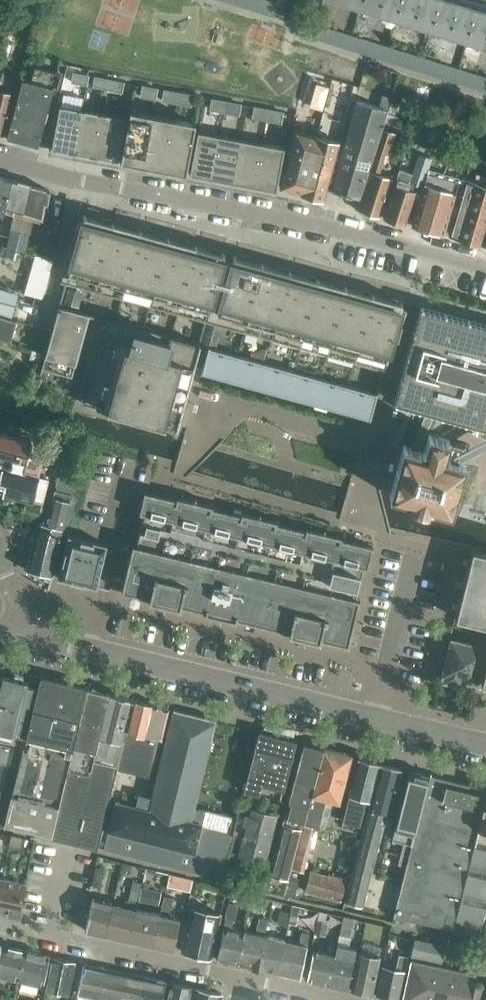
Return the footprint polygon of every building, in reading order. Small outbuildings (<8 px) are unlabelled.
[(395,18),(401,0),(362,0),(359,7),(395,18)] [(431,30),(440,0),(401,0),(395,18),(431,30)] [(466,41),(477,7),(454,0),(440,0),(431,30),(466,41)] [(466,41),(485,47),(485,10),(477,7),(466,41)] [(331,54),(314,110),(318,111),(345,120),(350,121),(356,100),(367,65),(366,65),(331,54)] [(22,75),(3,71),(0,86),(19,91),(22,75)] [(74,72),(72,81),(87,84),(88,75),(74,72)] [(95,76),(94,85),(122,91),(124,82),(95,76)] [(7,137),(38,145),(53,87),(23,79),(7,137)] [(143,85),(141,96),(156,98),(158,88),(143,85)] [(165,89),(163,100),(191,105),(193,94),(165,89)] [(3,136),(13,94),(0,90),(0,135),(3,136)] [(212,98),(211,109),(239,114),(241,103),(212,98)] [(52,148),(73,152),(82,109),(60,105),(52,148)] [(255,106),(253,117),(281,122),(283,111),(255,106)] [(73,152),(95,156),(103,113),(82,109),(73,152)] [(121,161),(143,165),(152,114),(130,110),(121,161)] [(103,113),(95,156),(117,160),(125,117),(103,113)] [(143,165),(164,169),(174,118),(152,114),(143,165)] [(174,118),(164,169),(186,173),(196,122),(174,118)] [(301,193),(323,199),(339,141),(317,135),(317,136),(296,130),(281,187),(301,192),(301,193)] [(190,174),(212,178),(220,135),(198,131),(190,174)] [(388,155),(394,136),(380,132),(370,167),(357,209),(379,216),(392,174),(380,170),(385,154),(388,155)] [(212,178),(233,182),(241,139),(220,135),(212,178)] [(233,182),(254,186),(263,143),(241,139),(233,182)] [(263,143),(254,186),(277,190),(285,147),(263,143)] [(383,217),(406,224),(414,198),(418,200),(431,162),(417,157),(407,188),(394,184),(383,217)] [(368,171),(340,162),(332,190),(359,197),(368,171)] [(424,184),(412,225),(444,234),(444,233),(449,235),(466,179),(429,168),(424,184)] [(4,211),(12,179),(0,176),(0,214),(3,215),(4,211)] [(485,246),(485,184),(466,178),(466,179),(449,235),(449,236),(485,246)] [(7,246),(15,249),(31,184),(12,179),(4,211),(15,213),(7,246)] [(31,184),(15,249),(25,251),(33,218),(44,221),(51,189),(31,184)] [(66,281),(61,279),(61,281),(206,321),(225,255),(225,253),(223,252),(223,253),(204,248),(205,246),(200,244),(199,247),(197,246),(198,245),(195,244),(195,245),(176,240),(177,238),(172,237),(171,239),(170,238),(170,237),(167,237),(167,238),(149,233),(149,230),(144,229),(143,231),(142,231),(142,230),(140,229),(139,230),(121,225),(122,223),(116,221),(116,224),(114,223),(114,222),(112,221),(111,223),(94,218),(86,216),(87,214),(84,214),(84,216),(66,281)] [(43,248),(41,256),(52,259),(54,260),(56,251),(43,248)] [(52,259),(41,256),(25,252),(14,290),(41,298),(47,279),(48,280),(49,278),(47,278),(52,259)] [(233,257),(215,323),(389,371),(389,370),(384,368),(393,336),(398,338),(402,323),(397,321),(403,302),(400,301),(400,302),(382,297),(382,295),(377,293),(376,295),(375,295),(375,294),(373,293),(372,294),(354,289),(355,287),(349,286),(349,288),(347,287),(347,286),(345,286),(345,287),(326,282),(327,279),(322,278),(321,280),(319,280),(320,279),(317,278),(317,279),(298,274),(299,272),(294,270),(293,273),(292,272),(292,271),(289,270),(289,271),(271,266),(271,264),(266,263),(265,265),(264,264),(264,263),(262,263),(261,264),(249,260),(249,258),(241,256),(240,258),(236,257),(236,256),(234,255),(233,257)] [(68,286),(63,302),(79,306),(83,290),(68,286)] [(11,319),(19,293),(0,287),(0,316),(11,319)] [(22,300),(16,320),(36,326),(48,328),(53,309),(42,306),(22,300)] [(59,305),(40,373),(42,373),(43,368),(72,376),(89,315),(108,320),(85,404),(176,429),(175,429),(177,429),(178,427),(177,427),(182,408),(183,409),(184,406),(183,406),(188,388),(189,388),(189,385),(194,367),(195,367),(195,365),(195,364),(200,345),(201,344),(59,305)] [(465,462),(453,458),(445,456),(445,454),(450,439),(429,434),(424,450),(419,449),(435,413),(485,427),(485,325),(422,307),(395,401),(399,403),(397,408),(415,413),(417,408),(426,410),(412,447),(404,445),(390,495),(452,512),(465,462)] [(10,342),(16,320),(11,319),(0,316),(0,339),(10,342)] [(378,392),(209,345),(203,368),(205,369),(205,368),(219,372),(218,375),(244,382),(245,379),(258,383),(258,384),(260,385),(261,383),(274,387),(273,390),(300,397),(301,394),(315,398),(315,399),(317,400),(318,399),(330,402),(329,406),(355,413),(356,409),(369,413),(369,414),(372,415),(378,392)] [(268,347),(253,352),(253,356),(265,360),(268,347)] [(31,350),(29,358),(39,361),(41,352),(31,350)] [(9,462),(8,467),(39,475),(42,460),(32,457),(30,466),(25,465),(32,441),(0,433),(0,460),(9,462)] [(55,472),(75,477),(86,439),(66,434),(55,472)] [(485,443),(485,436),(445,454),(445,456),(453,458),(485,443)] [(2,491),(3,491),(2,494),(27,500),(25,508),(41,512),(43,504),(32,501),(38,476),(2,467),(0,474),(0,489),(1,491),(2,491)] [(27,569),(52,576),(72,495),(73,490),(57,486),(56,490),(55,490),(46,523),(39,521),(27,569)] [(140,510),(140,512),(143,513),(135,544),(133,544),(132,546),(122,588),(122,590),(150,597),(149,599),(180,607),(181,604),(206,611),(205,613),(236,620),(237,618),(290,631),(289,633),(320,640),(321,638),(349,645),(349,642),(359,601),(360,598),(358,598),(365,567),(368,567),(369,565),(373,548),(373,546),(341,538),(342,536),(306,528),(306,530),(277,523),(277,521),(242,512),(241,514),(212,507),(213,505),(177,496),(177,499),(145,491),(144,494),(140,510)] [(107,544),(68,534),(58,577),(97,587),(107,544)] [(473,549),(456,618),(485,625),(485,552),(473,549)] [(451,639),(442,674),(445,674),(444,679),(460,683),(461,679),(477,682),(485,648),(485,647),(485,645),(485,631),(481,630),(477,645),(451,639)] [(23,747),(41,676),(28,673),(27,680),(0,673),(2,667),(1,667),(0,671),(0,741),(23,747)] [(5,825),(51,836),(87,687),(85,686),(84,687),(43,677),(43,676),(41,676),(23,747),(5,825)] [(87,687),(51,836),(51,838),(97,849),(124,742),(122,741),(109,738),(107,746),(97,744),(111,693),(87,687)] [(112,693),(111,693),(97,744),(107,746),(109,738),(122,741),(133,699),(132,698),(132,699),(112,694),(112,693)] [(126,730),(127,730),(117,768),(152,777),(162,739),(169,708),(134,699),(126,730)] [(211,739),(216,720),(174,709),(152,797),(139,794),(136,805),(115,800),(108,830),(103,848),(221,877),(233,833),(202,825),(205,810),(194,808),(211,739)] [(260,732),(245,790),(280,799),(291,757),(295,741),(260,732)] [(23,747),(0,741),(0,825),(4,826),(23,747)] [(265,877),(262,888),(285,894),(289,878),(304,823),(308,806),(312,793),(323,748),(304,743),(295,779),(289,802),(292,802),(286,824),(283,823),(270,874),(269,878),(265,877)] [(308,806),(304,823),(319,827),(332,823),(338,800),(350,755),(324,748),(312,793),(308,806)] [(381,762),(358,756),(358,757),(349,793),(343,819),(359,824),(366,798),(371,799),(381,762)] [(389,811),(401,767),(381,762),(346,900),(362,904),(387,811),(389,811)] [(403,842),(412,844),(429,775),(410,770),(392,840),(403,842)] [(485,910),(485,905),(485,789),(463,783),(460,789),(447,786),(448,782),(431,777),(431,775),(429,775),(394,915),(454,928),(453,931),(478,937),(479,934),(485,910)] [(228,852),(265,861),(277,813),(240,804),(228,852)] [(304,824),(292,868),(304,871),(315,827),(304,824)] [(9,844),(20,846),(22,837),(11,835),(9,844)] [(403,842),(398,864),(406,866),(412,844),(403,842)] [(92,885),(104,888),(108,870),(96,867),(92,885)] [(305,890),(341,899),(347,878),(328,873),(328,875),(310,870),(305,890)] [(192,879),(170,874),(168,881),(190,887),(192,879)] [(0,886),(0,911),(19,915),(26,884),(2,878),(0,886)] [(136,908),(138,900),(142,882),(133,880),(127,906),(114,903),(107,934),(129,939),(136,908)] [(142,882),(138,900),(149,903),(153,884),(142,882)] [(158,913),(151,944),(174,949),(180,918),(169,915),(173,897),(162,895),(158,913)] [(85,929),(107,934),(114,903),(92,898),(85,929)] [(372,910),(391,915),(394,903),(375,899),(372,910)] [(216,958),(237,963),(244,931),(231,928),(236,905),(228,903),(216,958)] [(290,913),(288,923),(296,924),(298,912),(302,913),(303,913),(305,907),(303,906),(292,904),(290,913)] [(485,910),(478,937),(485,939),(485,905),(485,910)] [(129,939),(151,944),(158,913),(136,908),(129,939)] [(221,914),(191,908),(182,951),(211,957),(221,914)] [(274,922),(288,925),(288,923),(290,913),(277,910),(274,922)] [(342,915),(338,934),(350,937),(354,918),(342,915)] [(316,927),(325,930),(328,920),(318,917),(316,927)] [(258,968),(265,936),(269,920),(260,918),(257,934),(244,931),(237,963),(252,966),(251,966),(258,968)] [(286,940),(279,972),(300,977),(310,933),(302,931),(299,943),(286,940)] [(264,969),(279,972),(286,940),(265,936),(258,968),(264,969)] [(402,999),(404,999),(480,999),(483,983),(471,980),(472,972),(446,967),(439,965),(434,964),(430,963),(423,961),(424,957),(424,956),(434,958),(436,959),(442,960),(444,954),(446,946),(437,944),(415,939),(414,944),(412,953),(412,955),(411,959),(404,992),(402,999)] [(334,954),(327,983),(348,988),(354,958),(357,948),(336,943),(334,954)] [(18,979),(25,950),(1,945),(0,949),(0,975),(18,979)] [(307,978),(327,983),(334,954),(313,949),(307,977),(307,978)] [(25,950),(18,979),(42,984),(48,955),(25,950)] [(358,951),(351,988),(372,993),(380,956),(358,951)] [(396,968),(383,966),(377,994),(399,999),(408,956),(399,954),(396,968)] [(46,988),(68,993),(75,961),(52,956),(46,988)] [(77,992),(97,996),(104,967),(84,963),(77,992)] [(97,996),(97,999),(107,999),(108,998),(116,999),(119,999),(125,972),(104,967),(97,996)] [(125,972),(119,999),(140,999),(146,976),(125,972)] [(146,976),(140,999),(162,999),(166,981),(146,976)] [(192,986),(171,981),(167,999),(189,999),(192,986)] [(196,987),(193,999),(220,999),(222,993),(196,987)]
